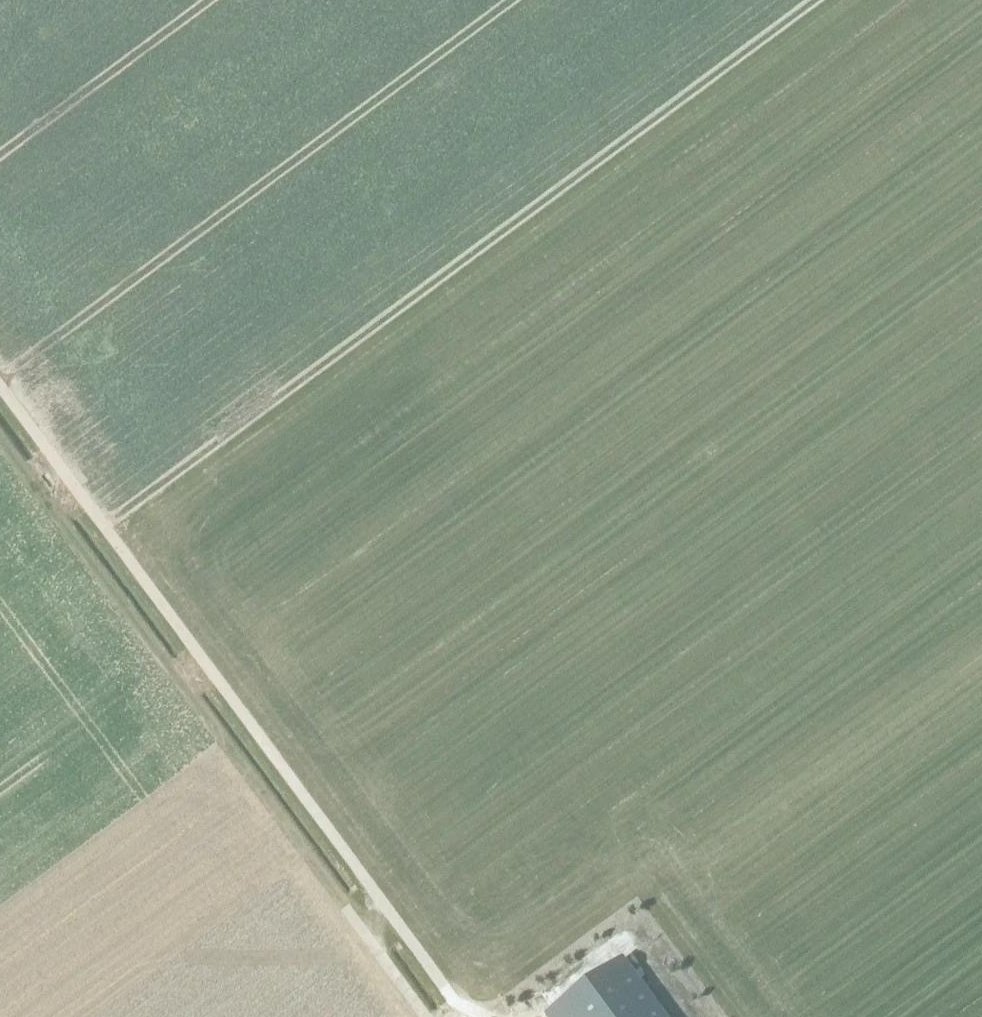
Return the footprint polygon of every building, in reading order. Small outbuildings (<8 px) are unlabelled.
[(622,960),(546,1016),(664,1016),(622,960)]
